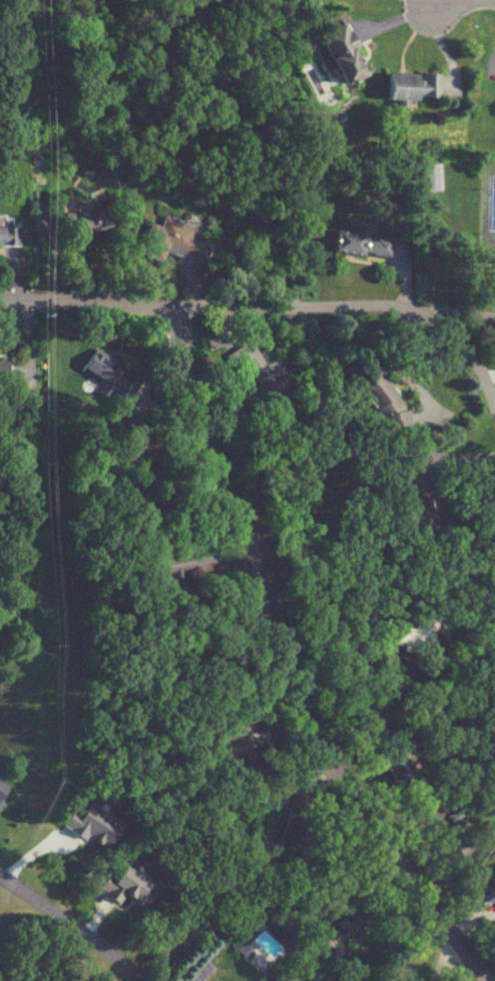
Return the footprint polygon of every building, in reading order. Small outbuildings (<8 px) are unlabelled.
[(360,75),(349,49),(354,47),(345,24),(315,37),(335,86),(360,75)] [(433,74),(380,73),(379,99),(433,99),(433,74)] [(422,189),(439,189),(439,164),(422,164),(422,189)] [(90,215),(58,215),(58,230),(101,230),(101,219),(90,219),(90,215)] [(149,222),(137,252),(161,261),(164,252),(202,266),(210,244),(189,237),(193,227),(163,216),(159,226),(149,222)] [(15,245),(15,226),(0,227),(0,245),(15,245)] [(391,257),(393,237),(334,231),(332,251),(391,257)] [(236,376),(248,370),(256,386),(240,395),(251,416),(289,396),(269,358),(261,362),(250,341),(225,354),(236,376)] [(118,366),(94,347),(78,369),(102,387),(118,366)] [(387,438),(411,425),(375,360),(351,373),(387,438)] [(124,403),(138,380),(128,374),(114,397),(124,403)] [(275,963),(263,975),(269,980),(292,980),(275,963)]
